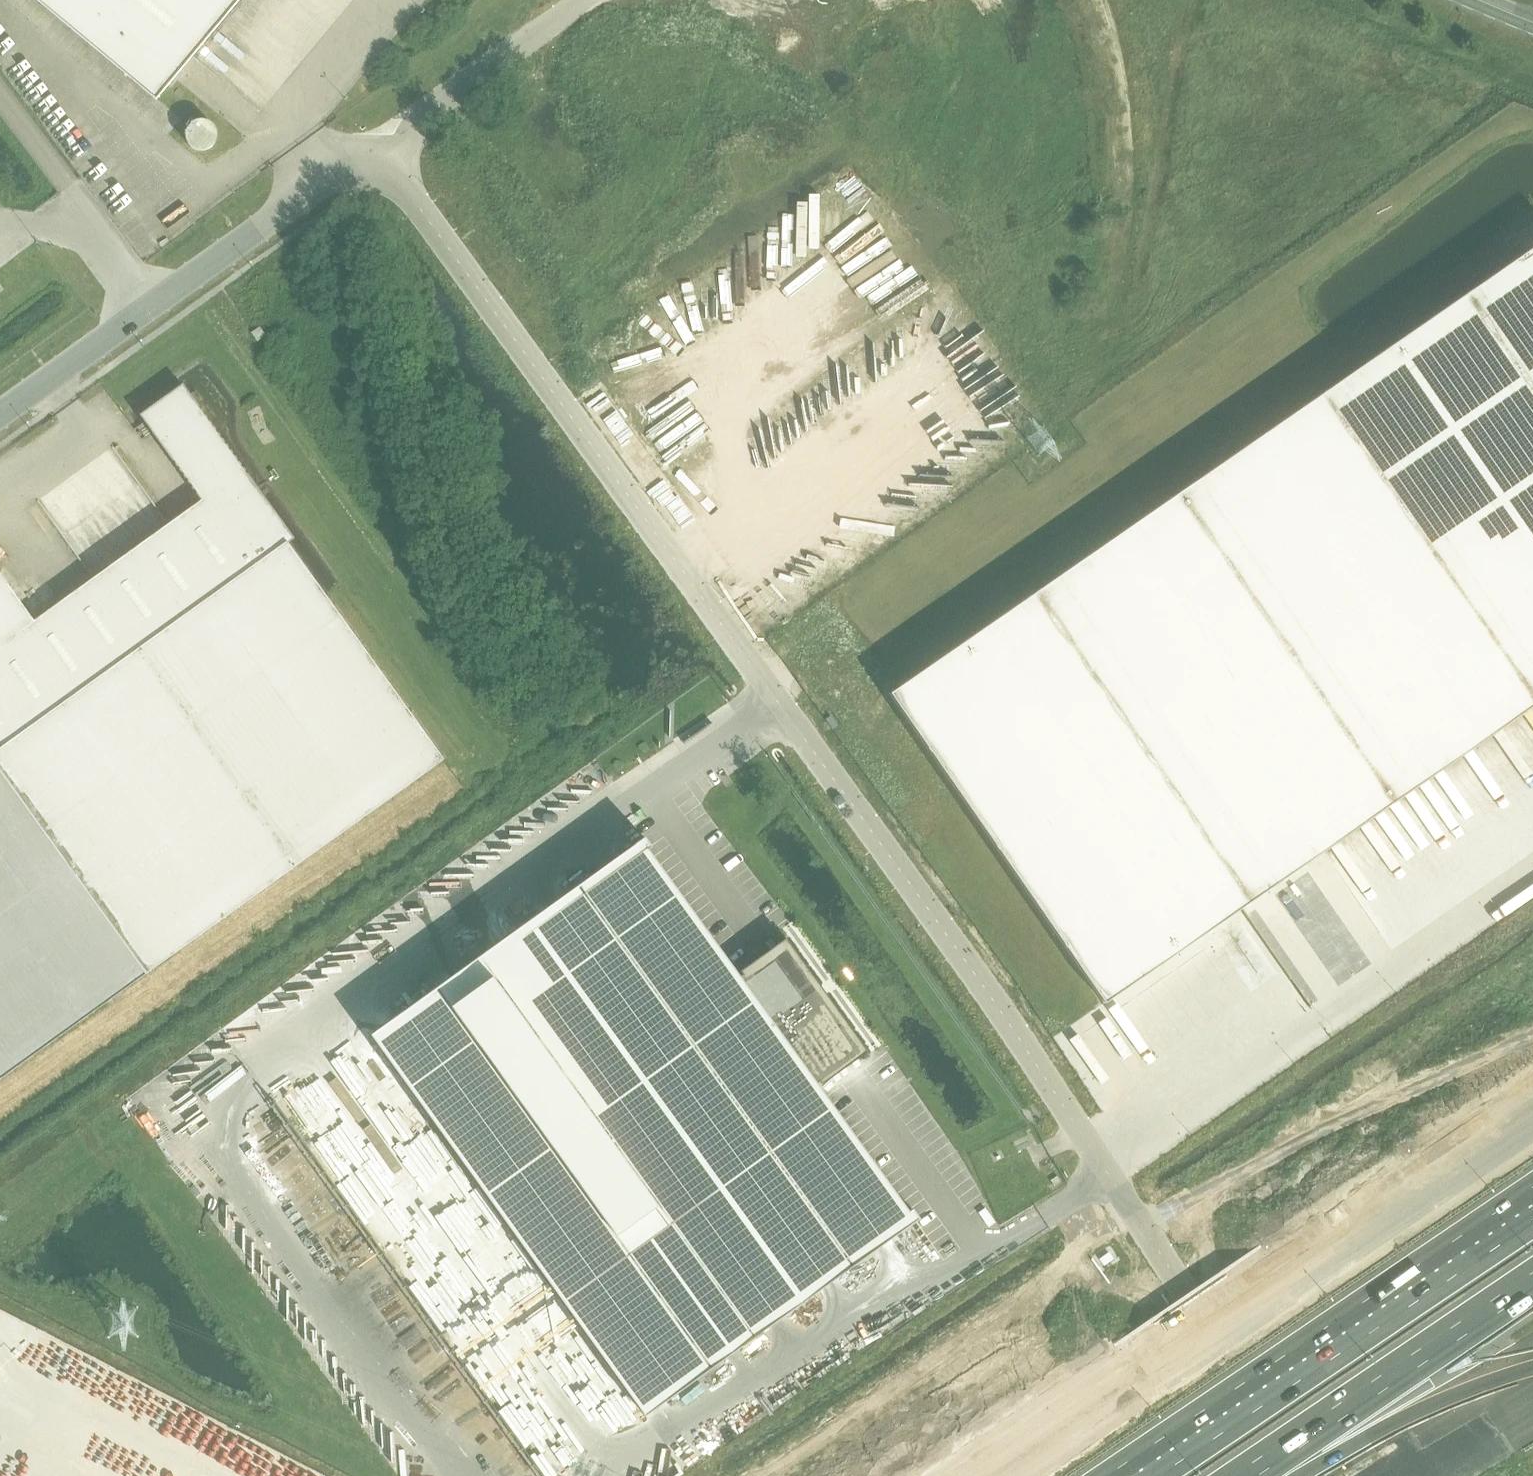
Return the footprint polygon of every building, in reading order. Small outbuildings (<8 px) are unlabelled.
[(156,99),(239,0),(37,0),(156,99)] [(198,148),(203,149),(209,147),(213,144),(216,140),(218,135),(218,129),(216,124),(213,120),(208,117),(203,116),(198,116),(193,118),(189,122),(186,127),(185,132),(186,137),(189,142),(193,146),(198,148)] [(889,692),(1104,1003),(1532,706),(1532,282),(1382,387),(1365,362),(889,692)] [(202,500),(34,620),(0,573),(0,1080),(147,973),(444,759),(321,589),(288,543),(294,538),(183,384),(177,388),(140,415),(145,421),(202,500)] [(915,1218),(819,1085),(868,1050),(787,938),(738,973),(640,838),(372,1033),(647,1412),(915,1218)]
